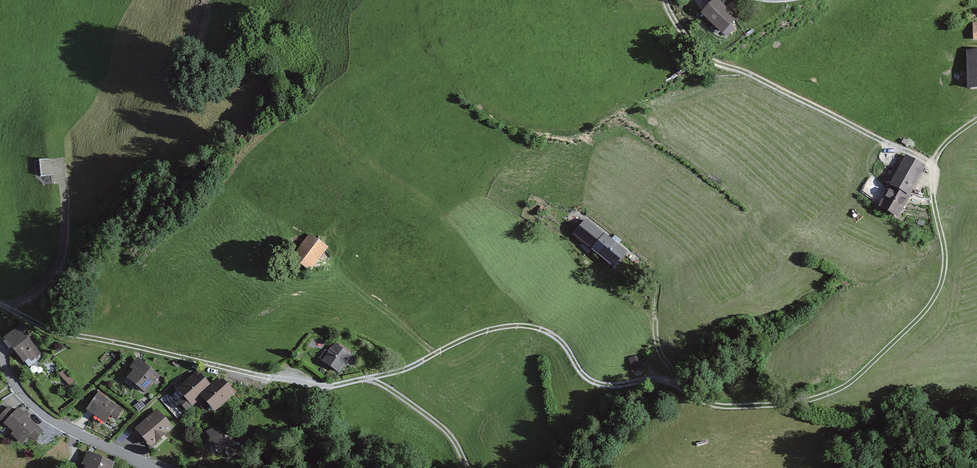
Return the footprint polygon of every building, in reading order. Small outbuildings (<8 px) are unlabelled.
[(717,3),(701,19),(722,38),(737,22),(717,3)] [(966,54),(966,91),(976,91),(976,54),(966,54)] [(924,166),(903,156),(888,185),(909,196),(924,166)] [(888,185),(877,205),(897,217),(909,196),(888,185)] [(584,221),(572,237),(612,269),(625,253),(584,221)] [(309,236),(289,260),(307,274),(326,250),(309,236)] [(21,323),(4,337),(28,366),(41,356),(30,342),(34,339),(21,323)] [(354,357),(333,344),(321,364),(341,377),(354,357)] [(134,370),(127,378),(145,394),(160,377),(138,358),(130,367),(134,370)] [(195,370),(173,392),(191,410),(201,400),(214,413),(234,393),(218,377),(210,385),(195,370)] [(124,410),(97,395),(87,412),(107,423),(110,418),(117,422),(124,410)] [(0,417),(0,425),(23,445),(28,439),(37,447),(49,434),(20,409),(15,415),(7,409),(0,417)] [(157,409),(133,431),(150,450),(174,428),(157,409)] [(225,422),(205,433),(217,453),(237,442),(225,422)] [(86,454),(81,467),(111,467),(112,464),(86,454)]
